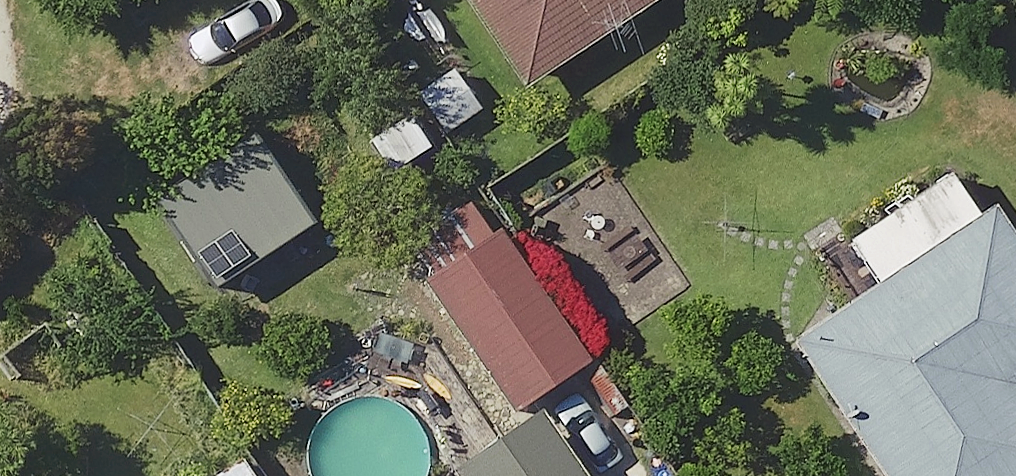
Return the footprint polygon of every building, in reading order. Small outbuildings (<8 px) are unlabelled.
[(534,97),(689,0),(473,0),(534,97)] [(464,53),(411,96),(464,160),(517,117),(464,53)] [(466,165),(409,98),(357,143),(414,209),(466,165)] [(975,175),(862,249),(895,299),(810,355),(889,475),(1015,475),(1015,237),(975,175)] [(684,292),(623,210),(557,259),(617,341),(684,292)] [(599,370),(519,251),(446,300),(526,419),(599,370)] [(553,433),(489,475),(582,475),(553,433)] [(254,466),(238,475),(260,475),(254,466)]
